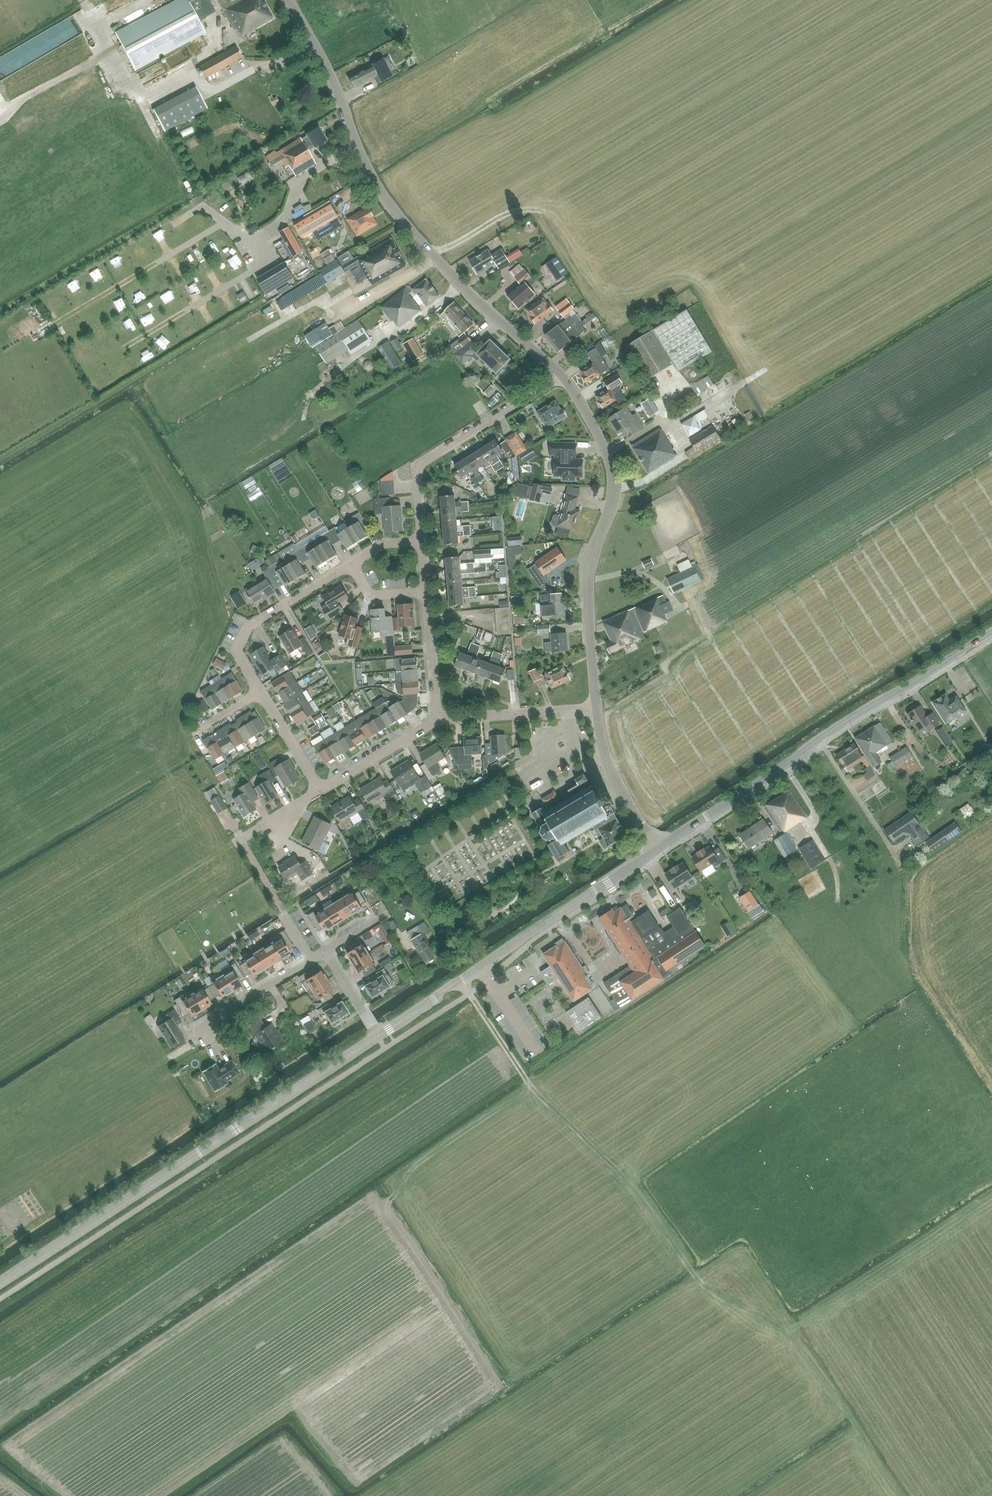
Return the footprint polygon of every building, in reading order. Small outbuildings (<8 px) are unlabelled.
[(200,22),(206,18),(206,17),(216,11),(210,0),(181,0),(116,34),(136,71),(206,33),(200,22)] [(241,36),(242,35),(243,36),(274,18),(264,0),(230,0),(228,1),(228,0),(217,0),(234,31),(237,29),(241,36)] [(11,46),(4,50),(9,61),(17,58),(11,46)] [(206,78),(236,62),(243,58),(236,46),(199,66),(206,78)] [(49,60),(44,51),(28,60),(33,69),(49,60)] [(372,66),(348,78),(353,88),(374,78),(377,84),(381,82),(393,76),(384,58),(372,65),(372,66)] [(196,87),(153,110),(165,131),(207,109),(196,87)] [(275,150),(267,155),(268,158),(273,165),(281,160),(286,167),(289,165),(296,178),(317,165),(308,151),(314,148),(327,140),(319,127),(306,135),(307,136),(301,140),(300,138),(277,153),(275,150)] [(305,211),(312,208),(310,202),(302,206),(305,211)] [(344,225),(338,216),(331,203),(294,224),(302,238),(312,231),(318,240),(344,225)] [(353,215),(347,219),(357,237),(363,233),(379,224),(374,215),(374,213),(373,210),(371,210),(368,206),(353,215)] [(180,215),(173,220),(179,228),(186,223),(180,215)] [(289,227),(280,233),(294,257),(303,252),(289,227)] [(392,237),(356,257),(372,285),(408,265),(392,237)] [(131,250),(140,245),(137,241),(129,246),(131,250)] [(489,249),(470,260),(478,275),(497,264),(499,269),(509,263),(510,263),(523,255),(519,248),(507,256),(502,249),(492,254),(489,249)] [(321,254),(324,259),(323,259),(327,265),(335,259),(332,253),(333,252),(331,249),(329,250),(329,249),(321,254)] [(338,260),(320,270),(328,282),(345,272),(338,260)] [(513,290),(507,295),(512,301),(512,303),(512,305),(514,307),(516,308),(518,308),(535,294),(530,288),(536,283),(524,268),(523,269),(514,277),(520,284),(519,285),(513,290)] [(549,276),(555,283),(565,276),(560,269),(549,276)] [(409,286),(406,289),(406,288),(381,307),(392,321),(394,321),(400,328),(422,310),(410,294),(413,291),(420,300),(421,299),(427,307),(441,296),(427,278),(412,290),(409,286)] [(179,287),(174,288),(178,299),(183,297),(179,287)] [(544,298),(526,310),(531,317),(531,319),(533,322),(535,323),(535,324),(554,311),(549,304),(548,305),(544,298)] [(567,299),(556,306),(563,316),(572,310),(574,308),(567,299)] [(232,300),(226,303),(230,312),(237,309),(232,300)] [(455,302),(446,309),(444,311),(444,312),(440,315),(456,334),(457,333),(460,337),(474,324),(455,302)] [(648,380),(674,364),(679,371),(712,351),(687,309),(627,346),(648,380)] [(553,329),(545,336),(551,343),(563,333),(563,332),(572,325),(574,327),(582,322),(576,314),(572,310),(563,316),(566,320),(554,330),(553,329)] [(563,333),(551,343),(552,344),(558,352),(572,341),(586,331),(583,327),(597,317),(593,312),(593,313),(582,321),(582,322),(574,327),(572,325),(563,332),(563,333)] [(214,314),(206,316),(207,323),(216,321),(214,314)] [(358,319),(337,332),(348,350),(352,355),(373,341),(358,319)] [(190,325),(182,329),(186,338),(194,334),(190,325)] [(459,340),(450,347),(455,354),(464,346),(472,340),(467,334),(459,340)] [(168,338),(161,343),(167,351),(174,345),(168,338)] [(424,355),(414,338),(403,344),(414,361),(424,355)] [(477,353),(477,354),(481,358),(488,365),(497,373),(497,372),(499,374),(504,368),(503,367),(510,359),(502,351),(491,340),(477,353)] [(470,343),(454,355),(462,365),(472,357),(471,355),(476,351),(470,343)] [(594,361),(580,370),(583,376),(582,377),(583,378),(583,379),(585,383),(586,383),(587,384),(610,370),(602,357),(608,354),(602,344),(597,347),(588,353),(594,361)] [(604,382),(608,388),(595,395),(603,409),(616,400),(619,405),(627,400),(618,384),(622,382),(617,374),(604,382)] [(709,375),(691,386),(701,403),(720,392),(719,390),(725,387),(721,380),(714,384),(709,375)] [(489,383),(482,390),(487,395),(494,387),(489,383)] [(555,401),(537,412),(543,422),(543,423),(546,428),(547,429),(552,426),(567,417),(566,416),(567,414),(565,411),(563,410),(562,409),(561,410),(555,401)] [(716,415),(714,412),(705,418),(703,415),(710,411),(705,404),(686,416),(695,430),(716,415)] [(633,433),(644,427),(636,414),(632,416),(627,407),(609,418),(618,434),(629,427),(633,433)] [(690,439),(694,447),(697,452),(720,438),(713,425),(690,439)] [(673,446),(679,442),(672,433),(666,436),(661,428),(632,446),(649,473),(676,455),(672,449),(674,447),(673,446)] [(517,431),(505,438),(507,440),(513,450),(516,457),(528,449),(530,447),(527,442),(524,444),(517,431)] [(486,447),(500,469),(505,466),(498,456),(504,452),(496,440),(486,447)] [(506,440),(501,444),(508,454),(513,450),(506,440)] [(551,443),(551,455),(556,455),(556,459),(555,459),(555,476),(564,476),(563,480),(575,480),(575,477),(582,477),(583,460),(575,459),(575,455),(576,455),(576,444),(551,443)] [(486,447),(475,453),(483,465),(489,461),(496,472),(500,469),(486,447)] [(688,457),(697,452),(694,447),(686,452),(688,457)] [(520,456),(523,461),(529,457),(526,452),(520,456)] [(477,469),(483,465),(475,453),(465,460),(473,472),(475,476),(479,483),(484,479),(477,469)] [(463,477),(469,474),(473,472),(465,460),(455,466),(461,477),(462,478),(463,477)] [(534,484),(533,486),(530,499),(539,502),(542,492),(551,494),(553,488),(534,484)] [(559,525),(574,530),(580,511),(574,510),(578,497),(567,494),(561,516),(556,515),(553,516),(551,524),(553,526),(557,527),(558,527),(559,525)] [(442,508),(469,506),(469,501),(455,502),(455,495),(441,496),(442,508)] [(385,531),(402,530),(401,515),(402,515),(401,505),(391,506),(390,497),(374,499),(376,512),(384,511),(385,531)] [(522,518),(525,498),(516,497),(514,517),(522,518)] [(443,521),(457,519),(456,512),(470,511),(469,506),(442,508),(443,521)] [(344,521),(345,522),(348,528),(357,542),(368,535),(362,527),(367,524),(360,512),(344,521)] [(458,532),(458,531),(457,519),(443,521),(444,533),(458,532)] [(357,542),(348,528),(345,522),(336,528),(336,527),(329,531),(336,543),(341,539),(347,548),(357,542)] [(458,532),(444,533),(445,545),(459,544),(458,536),(472,535),(471,530),(464,531),(458,531),(458,532)] [(332,545),(336,543),(329,531),(314,540),(326,561),(337,554),(332,545)] [(326,561),(314,540),(298,549),(306,561),(311,558),(316,567),(326,561)] [(566,561),(557,547),(536,562),(537,563),(528,569),(540,587),(549,581),(545,575),(566,561)] [(301,564),(306,561),(298,549),(283,559),(287,565),(296,580),(306,573),(301,564)] [(475,559),(492,558),(492,549),(475,550),(475,559)] [(682,566),(694,561),(690,553),(678,558),(682,566)] [(249,561),(255,574),(262,571),(259,564),(264,562),(261,556),(249,561)] [(447,570),(481,567),(480,562),(460,563),(460,557),(446,558),(447,570)] [(642,562),(645,568),(654,564),(652,558),(642,562)] [(296,580),(287,565),(283,559),(268,568),(275,580),(280,577),(285,586),(296,580)] [(505,563),(497,563),(498,575),(505,575),(505,563)] [(667,579),(674,593),(705,578),(698,564),(667,579)] [(448,582),(462,581),(461,574),(481,572),(481,567),(447,570),(448,582)] [(270,583),(275,580),(268,568),(263,571),(267,577),(270,583)] [(276,592),(270,583),(267,577),(256,583),(258,586),(247,592),(255,605),(276,592)] [(462,581),(448,582),(449,594),(476,592),(476,589),(476,586),(463,588),(462,581)] [(339,603),(349,597),(341,585),(323,596),(327,603),(322,606),(329,619),(344,610),(339,603)] [(476,592),(449,594),(450,606),(464,605),(463,598),(477,596),(476,592)] [(564,601),(562,601),(562,594),(552,594),(552,593),(540,594),(541,604),(539,605),(539,612),(543,611),(543,619),(550,618),(550,619),(566,617),(564,601)] [(663,595),(604,621),(607,628),(606,629),(612,641),(606,643),(611,653),(645,638),(634,611),(645,632),(668,622),(664,614),(674,610),(669,601),(666,602),(663,595)] [(511,597),(512,605),(513,605),(518,605),(521,605),(520,596),(512,597),(511,597)] [(391,600),(384,598),(382,607),(388,609),(391,600)] [(401,626),(415,625),(414,603),(398,605),(399,618),(394,618),(395,630),(401,629),(401,626)] [(496,616),(510,614),(509,607),(495,608),(496,616)] [(385,609),(371,610),(372,632),(382,631),(382,636),(393,635),(392,621),(386,621),(385,609)] [(224,641),(222,645),(230,648),(243,616),(234,612),(223,640),(224,641)] [(361,634),(363,628),(356,626),(359,619),(356,618),(355,615),(349,613),(347,616),(345,615),(339,635),(348,638),(346,644),(358,648),(361,634)] [(538,626),(539,634),(551,633),(550,625),(538,626)] [(308,636),(316,636),(317,628),(308,628),(308,636)] [(281,637),(290,653),(302,646),(308,657),(313,653),(304,638),(299,641),(292,630),(281,637)] [(486,631),(484,639),(490,641),(492,635),(493,634),(486,631)] [(568,650),(567,633),(551,634),(552,642),(545,643),(546,651),(552,651),(568,650)] [(460,652),(455,666),(466,670),(476,644),(472,642),(467,655),(460,652)] [(476,644),(466,670),(478,674),(483,661),(477,659),(481,646),(476,644)] [(396,647),(397,655),(413,653),(412,645),(396,647)] [(252,653),(251,654),(263,674),(275,667),(277,671),(286,666),(279,655),(272,660),(264,646),(258,650),(258,648),(256,648),(252,650),(252,652),(252,653)] [(489,678),(499,653),(494,651),(490,664),(483,661),(478,674),(489,678)] [(499,653),(489,678),(501,683),(506,669),(499,667),(503,654),(499,653)] [(303,671),(319,663),(315,655),(299,663),(303,671)] [(215,657),(213,664),(226,668),(228,661),(215,657)] [(396,671),(418,669),(417,657),(395,659),(396,671)] [(297,665),(290,669),(295,677),(302,673),(297,665)] [(546,673),(547,675),(544,676),(546,681),(549,680),(552,688),(570,680),(567,673),(563,666),(546,673)] [(397,683),(419,681),(418,669),(396,671),(397,683)] [(537,669),(530,672),(534,682),(541,678),(537,669)] [(278,692),(297,681),(291,671),(272,682),(278,692)] [(222,678),(233,697),(244,691),(232,672),(222,678)] [(223,703),(233,697),(222,678),(211,685),(223,703)] [(284,703),(303,692),(297,681),(278,692),(284,703)] [(418,701),(418,699),(418,693),(420,693),(419,681),(397,683),(398,693),(402,695),(404,695),(405,700),(417,706),(418,705),(418,704),(418,702),(418,701)] [(212,710),(223,703),(211,685),(201,691),(212,710)] [(367,693),(371,700),(376,697),(372,690),(367,693)] [(291,713),(309,702),(303,692),(284,703),(291,713)] [(933,703),(946,724),(967,711),(956,695),(950,700),(946,694),(933,703)] [(197,703),(204,713),(209,710),(203,700),(197,703)] [(416,708),(417,706),(405,700),(400,702),(400,701),(393,705),(391,701),(389,702),(388,701),(386,702),(389,707),(397,721),(408,714),(413,711),(414,710),(415,709),(416,708)] [(309,702),(291,713),(297,724),(316,712),(309,702)] [(389,707),(386,702),(376,708),(387,727),(397,721),(389,707)] [(940,724),(933,713),(928,716),(921,705),(915,709),(914,708),(908,712),(909,713),(907,714),(918,732),(926,727),(929,732),(940,724)] [(326,711),(330,718),(336,714),(332,707),(326,711)] [(377,733),(387,727),(376,708),(366,714),(377,733)] [(244,715),(256,735),(267,729),(256,711),(253,713),(251,711),(244,715)] [(325,719),(321,713),(312,718),(317,725),(325,719)] [(366,739),(377,733),(366,714),(355,721),(366,739)] [(246,741),(256,735),(244,715),(237,719),(238,722),(235,723),(246,741)] [(356,746),(366,739),(355,721),(345,727),(356,746)] [(892,742),(880,722),(875,726),(875,725),(854,738),(874,767),(882,762),(877,753),(888,745),(892,742)] [(246,741),(235,723),(232,725),(231,723),(223,727),(235,747),(246,741)] [(309,729),(312,736),(319,732),(315,725),(309,729)] [(225,754),(235,747),(223,727),(216,732),(217,734),(214,736),(225,754)] [(346,752),(356,746),(345,727),(335,733),(346,752)] [(320,733),(309,740),(312,744),(322,738),(320,733)] [(335,758),(346,752),(335,733),(324,739),(335,758)] [(225,754),(214,736),(211,737),(210,735),(203,740),(215,760),(225,754)] [(507,753),(512,749),(506,739),(505,735),(491,736),(491,744),(485,744),(486,756),(491,763),(496,760),(506,754),(507,754),(507,753)] [(481,737),(464,738),(465,747),(450,748),(451,754),(457,765),(472,764),(472,754),(482,753),(481,737)] [(307,757),(314,753),(306,738),(299,742),(307,757)] [(325,764),(335,758),(324,739),(314,746),(325,764)] [(854,743),(837,755),(848,770),(864,759),(854,743)] [(437,744),(420,754),(428,768),(433,775),(441,771),(436,763),(439,761),(442,766),(448,763),(445,758),(445,757),(437,744)] [(890,757),(892,761),(887,764),(891,771),(896,767),(900,773),(906,770),(909,775),(921,768),(906,746),(890,757)] [(261,768),(266,765),(259,751),(254,754),(261,768)] [(268,765),(276,777),(280,774),(287,786),(299,779),(294,771),(295,771),(289,760),(281,765),(278,759),(268,765)] [(409,761),(392,771),(403,791),(416,783),(421,793),(431,787),(432,786),(426,775),(420,779),(418,776),(409,761)] [(211,765),(213,772),(222,770),(220,763),(211,765)] [(536,764),(521,773),(524,778),(539,769),(536,764)] [(876,775),(870,766),(865,769),(867,773),(863,775),(867,781),(876,775)] [(263,784),(256,788),(266,804),(267,803),(270,803),(273,801),(273,799),(278,796),(270,783),(276,780),(270,769),(259,776),(263,784)] [(877,788),(887,782),(882,773),(871,780),(877,788)] [(577,786),(563,794),(567,800),(591,786),(590,784),(584,775),(574,781),(577,786)] [(380,778),(361,789),(369,803),(375,799),(377,802),(387,796),(392,804),(401,799),(389,779),(382,783),(380,778)] [(858,787),(879,820),(907,803),(894,782),(878,792),(870,780),(858,787)] [(543,807),(532,813),(539,825),(541,824),(541,825),(541,826),(543,827),(541,832),(539,832),(540,833),(542,833),(544,837),(543,839),(545,840),(545,838),(551,840),(551,843),(549,845),(557,859),(570,851),(565,843),(570,840),(571,842),(572,841),(571,840),(578,836),(579,837),(578,835),(585,831),(586,833),(587,832),(586,830),(593,826),(611,816),(607,811),(612,808),(613,806),(614,806),(614,805),(613,805),(612,803),(612,802),(611,801),(612,800),(612,799),(611,800),(607,793),(608,793),(607,791),(606,792),(605,791),(605,790),(605,791),(603,789),(604,788),(603,787),(603,788),(600,788),(600,787),(598,783),(598,782),(597,782),(596,782),(596,783),(592,786),(591,785),(591,786),(567,800),(560,804),(546,812),(543,807)] [(241,795),(234,800),(244,817),(257,809),(251,798),(256,795),(249,783),(238,790),(241,795)] [(434,787),(441,799),(448,795),(440,783),(434,787)] [(807,819),(806,818),(807,816),(790,789),(764,806),(782,835),(774,840),(784,856),(797,849),(787,832),(807,819)] [(544,802),(541,804),(543,807),(546,812),(560,804),(559,803),(557,799),(559,798),(555,792),(542,799),(544,802)] [(220,796),(211,801),(219,813),(227,808),(220,796)] [(349,796),(344,800),(344,801),(332,808),(341,822),(349,817),(354,824),(363,819),(363,820),(369,816),(359,799),(353,802),(349,796)] [(971,798),(961,803),(966,813),(976,807),(971,798)] [(596,830),(592,832),(597,840),(601,838),(602,840),(600,841),(601,842),(605,849),(627,836),(623,829),(617,818),(615,814),(616,814),(615,813),(616,813),(616,812),(615,812),(613,809),(613,808),(612,808),(607,811),(611,816),(593,826),(594,828),(595,828),(596,830)] [(409,815),(414,823),(422,818),(417,810),(409,815)] [(917,846),(929,837),(920,824),(911,811),(884,829),(893,842),(907,832),(917,846)] [(224,827),(229,825),(224,815),(219,818),(224,827)] [(308,832),(303,842),(319,850),(331,825),(317,818),(309,833),(308,832)] [(740,835),(749,849),(773,833),(764,819),(740,835)] [(932,852),(952,838),(946,830),(927,843),(932,852)] [(799,848),(811,869),(826,860),(813,839),(799,848)] [(698,854),(692,858),(701,871),(712,864),(714,867),(727,859),(719,847),(713,851),(710,846),(704,850),(703,849),(697,853),(698,854)] [(316,878),(313,873),(306,862),(301,865),(296,856),(289,860),(289,861),(279,867),(286,879),(297,873),(301,880),(307,877),(310,882),(316,878)] [(672,871),(666,874),(674,888),(692,877),(684,863),(678,867),(677,866),(671,870),(672,871)] [(330,886),(320,891),(323,896),(332,890),(330,886)] [(652,897),(657,893),(653,888),(649,891),(652,897)] [(343,899),(353,914),(353,915),(359,911),(358,910),(362,908),(361,905),(366,902),(359,891),(354,894),(353,893),(343,899)] [(751,891),(740,897),(748,911),(749,911),(752,908),(759,904),(751,891)] [(344,919),(353,914),(343,899),(334,904),(344,919)] [(683,907),(690,918),(702,911),(695,900),(683,907)] [(335,925),(344,919),(334,904),(325,910),(335,925)] [(610,1001),(616,1010),(633,1000),(672,974),(669,969),(706,945),(697,930),(696,931),(681,907),(667,917),(674,927),(665,933),(662,928),(661,929),(649,911),(637,919),(627,904),(621,908),(619,909),(617,907),(613,909),(612,909),(599,918),(631,966),(604,983),(614,999),(610,1001)] [(662,917),(669,911),(667,906),(659,912),(662,917)] [(335,926),(335,925),(325,910),(316,915),(314,911),(308,915),(318,931),(323,928),(325,931),(329,928),(330,929),(335,926)] [(381,923),(372,929),(376,934),(379,931),(386,943),(391,940),(381,923)] [(438,957),(423,931),(419,925),(408,932),(412,939),(411,939),(426,964),(438,957)] [(376,934),(372,929),(361,936),(365,941),(366,940),(367,941),(374,937),(373,936),(376,934)] [(257,930),(248,936),(250,941),(260,935),(257,930)] [(271,944),(280,959),(281,960),(286,956),(286,955),(290,953),(288,950),(293,947),(283,930),(278,934),(278,933),(268,939),(271,944)] [(586,991),(588,990),(594,986),(588,976),(591,974),(586,966),(583,968),(564,939),(556,945),(556,946),(544,954),(552,965),(541,971),(550,984),(560,978),(575,1000),(587,992),(586,991)] [(353,964),(369,954),(363,944),(361,945),(358,940),(347,947),(350,952),(348,953),(350,958),(349,958),(353,964)] [(271,964),(280,959),(271,944),(262,949),(271,964)] [(262,970),(271,964),(262,949),(253,955),(262,970)] [(369,954),(353,964),(356,970),(357,969),(360,973),(363,972),(366,977),(377,970),(373,965),(375,964),(369,954)] [(263,971),(262,970),(253,955),(243,961),(244,962),(239,966),(246,976),(251,973),(252,976),(257,973),(257,974),(263,971)] [(220,972),(222,976),(232,992),(238,988),(237,987),(241,985),(240,982),(245,979),(235,962),(230,966),(230,965),(220,972)] [(318,972),(314,967),(298,977),(301,982),(307,992),(312,990),(327,980),(323,975),(324,974),(322,970),(321,971),(320,970),(318,972)] [(368,988),(366,989),(371,996),(372,995),(373,997),(379,993),(380,994),(384,991),(384,990),(390,987),(390,986),(394,984),(389,976),(388,973),(387,973),(384,968),(367,979),(370,984),(367,986),(368,988)] [(206,985),(212,982),(209,974),(202,977),(206,985)] [(226,995),(232,992),(222,976),(212,982),(213,984),(208,987),(214,998),(220,994),(221,997),(226,994),(226,995)] [(327,980),(312,990),(318,999),(319,998),(323,1004),(333,997),(330,992),(333,990),(330,986),(327,980)] [(209,1001),(214,998),(208,987),(203,990),(202,988),(192,994),(202,1010),(207,1007),(207,1006),(211,1004),(209,1001)] [(202,1010),(192,994),(190,990),(179,997),(174,1000),(184,1016),(189,1013),(191,1016),(195,1013),(196,1014),(202,1010)] [(579,1031),(601,1016),(589,997),(566,1012),(579,1031)] [(338,1004),(334,999),(317,1009),(321,1015),(325,1013),(331,1023),(337,1019),(337,1020),(342,1017),(342,1016),(348,1013),(341,1002),(338,1004)] [(164,1016),(167,1021),(158,1027),(171,1047),(184,1039),(176,1026),(182,1022),(174,1010),(164,1016)] [(308,1013),(299,1018),(304,1026),(312,1022),(308,1013)] [(253,1037),(256,1035),(267,1052),(283,1042),(271,1023),(266,1026),(262,1020),(260,1017),(246,1026),(253,1037)] [(552,1022),(546,1025),(549,1031),(555,1029),(552,1022)] [(215,1064),(203,1072),(213,1087),(215,1091),(221,1087),(227,1083),(225,1081),(239,1073),(232,1061),(218,1069),(215,1064)]
